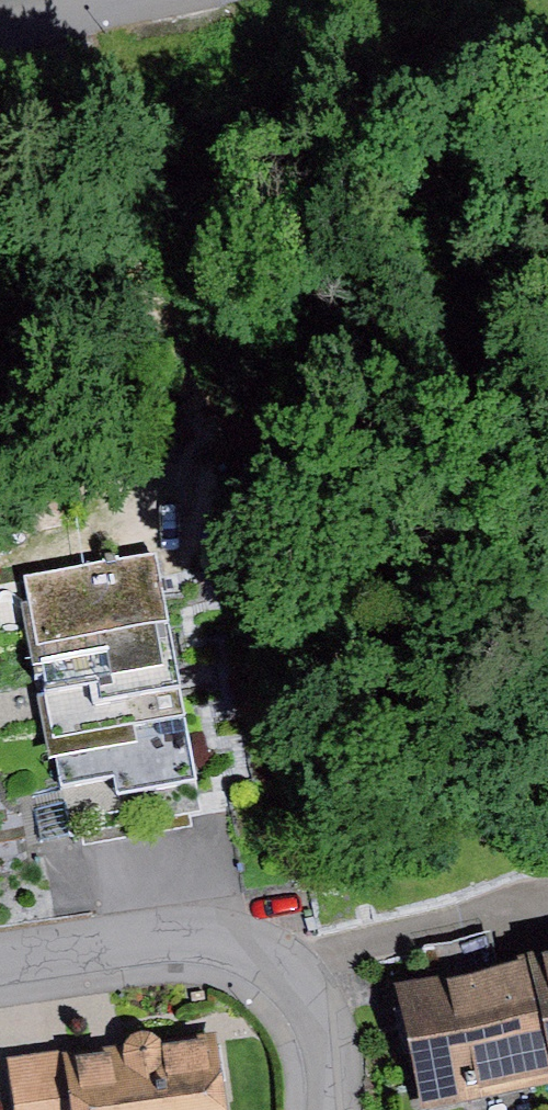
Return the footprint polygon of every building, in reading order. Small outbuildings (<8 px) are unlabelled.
[(164,552),(20,575),(63,845),(207,822),(164,552)] [(399,991),(424,1106),(547,1078),(547,1044),(531,966),(504,972),(495,930),(422,947),(430,984),(399,991)] [(531,966),(547,1044),(547,962),(531,966)] [(8,1061),(15,1109),(228,1109),(221,1039),(162,1045),(155,1037),(141,1034),(130,1039),(123,1049),(8,1061)]
